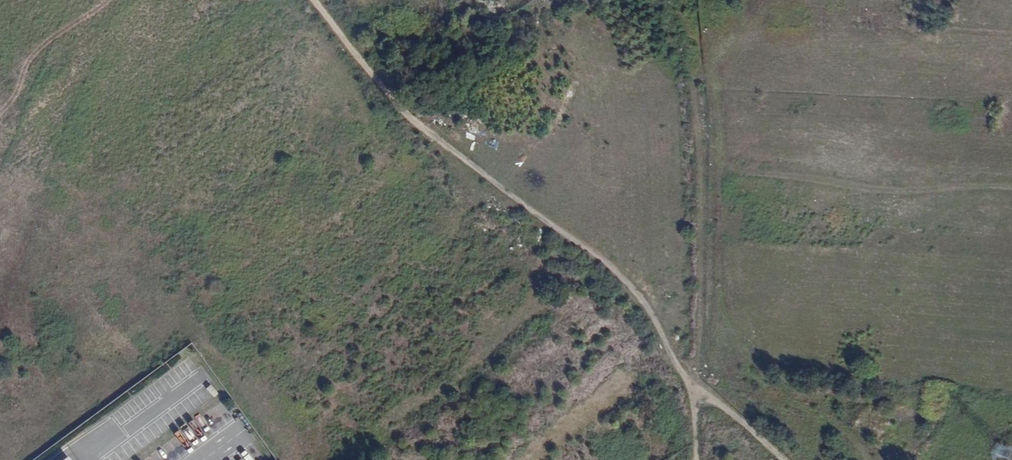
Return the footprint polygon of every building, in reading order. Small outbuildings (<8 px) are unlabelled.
[(185,355),(175,360),(182,372),(192,367),(185,355)] [(204,390),(213,398),(218,392),(209,385),(204,390)] [(247,450),(254,459),(260,459),(252,447),(247,450)]
